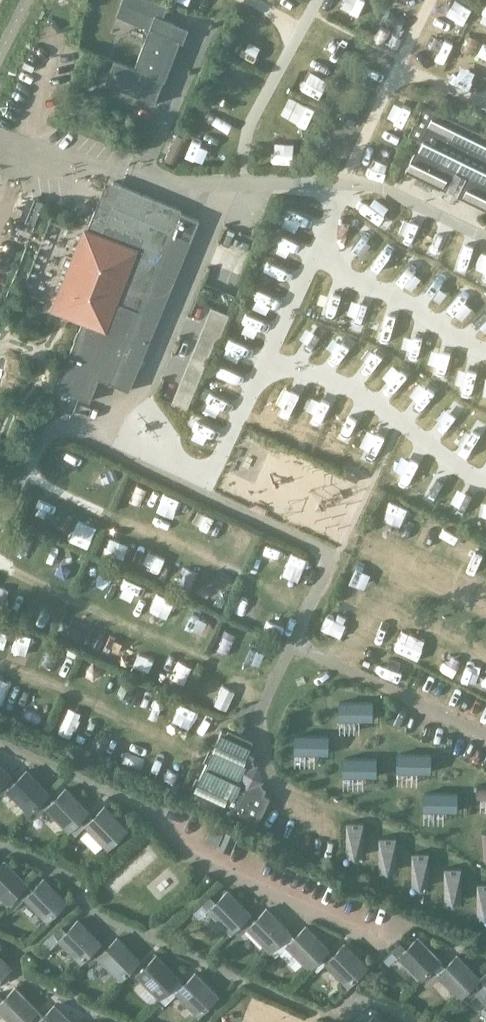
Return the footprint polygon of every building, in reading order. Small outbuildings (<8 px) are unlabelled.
[(187,28),(161,18),(166,6),(152,0),(122,0),(115,16),(148,30),(131,69),(116,63),(108,82),(150,100),(158,80),(162,82),(179,40),(182,41),(187,28)] [(456,196),(485,210),(485,136),(422,105),(408,134),(419,140),(405,171),(445,191),(455,170),(466,175),(456,196)] [(173,131),(162,158),(180,165),(191,138),(173,131)] [(64,365),(54,387),(88,401),(97,378),(128,391),(197,220),(179,213),(180,210),(112,182),(105,198),(108,204),(112,206),(99,239),(84,233),(73,259),(66,256),(63,265),(70,267),(54,312),(82,324),(64,365)] [(210,307),(199,333),(213,339),(216,339),(226,314),(210,307)] [(174,405),(164,427),(229,458),(239,436),(174,405)] [(236,819),(235,822),(253,831),(268,798),(263,794),(265,789),(262,788),(261,781),(247,786),(241,772),(247,763),(244,761),(252,744),(251,743),(252,741),(227,730),(225,733),(220,731),(215,745),(211,741),(202,760),(206,762),(198,778),(195,776),(190,789),(193,790),(189,798),(236,819)] [(1,785),(10,776),(0,766),(0,786),(1,785)] [(15,783),(10,776),(1,785),(29,813),(40,803),(49,794),(28,771),(15,783)] [(49,794),(40,803),(67,832),(79,821),(87,813),(88,812),(66,789),(54,801),(49,794)] [(93,818),(87,813),(79,821),(106,850),(127,830),(105,807),(93,818)] [(210,825),(204,839),(221,846),(226,835),(221,833),(222,830),(210,825)] [(7,904),(18,893),(26,886),(27,885),(5,862),(0,867),(0,897),(7,904)] [(43,880),(32,891),(26,886),(18,893),(46,922),(66,903),(43,880)] [(230,933),(240,923),(249,914),(227,892),(216,903),(209,896),(193,913),(198,918),(206,910),(230,933)] [(255,921),(249,914),(240,923),(269,951),(280,941),(288,933),(289,932),(267,909),(255,921)] [(52,934),(81,963),(92,952),(100,944),(78,921),(67,933),(60,926),(52,934)] [(280,941),(269,951),(274,956),(285,945),(308,969),(318,959),(327,950),(305,927),(294,938),(288,933),(280,941)] [(105,950),(100,944),(92,952),(120,980),(130,970),(139,961),(117,938),(105,950)] [(399,944),(392,952),(420,981),(431,970),(439,962),(417,939),(405,950),(399,944)] [(333,956),(327,950),(318,959),(347,987),(367,967),(344,944),(333,956)] [(12,968),(0,956),(0,980),(12,968)] [(144,968),(139,961),(130,970),(158,998),(169,987),(178,979),(156,956),(144,968)] [(459,998),(470,988),(478,979),(457,957),(445,968),(439,962),(431,970),(459,998)] [(183,985),(178,979),(169,987),(197,1016),(217,996),(195,973),(183,985)] [(470,988),(485,1004),(485,978),(483,975),(478,979),(470,988)] [(37,1012),(38,1011),(16,988),(4,1000),(0,996),(0,1011),(11,1021),(27,1021),(29,1019),(37,1012)] [(37,1012),(29,1019),(32,1021),(70,1021),(54,1006),(43,1017),(37,1012)]
